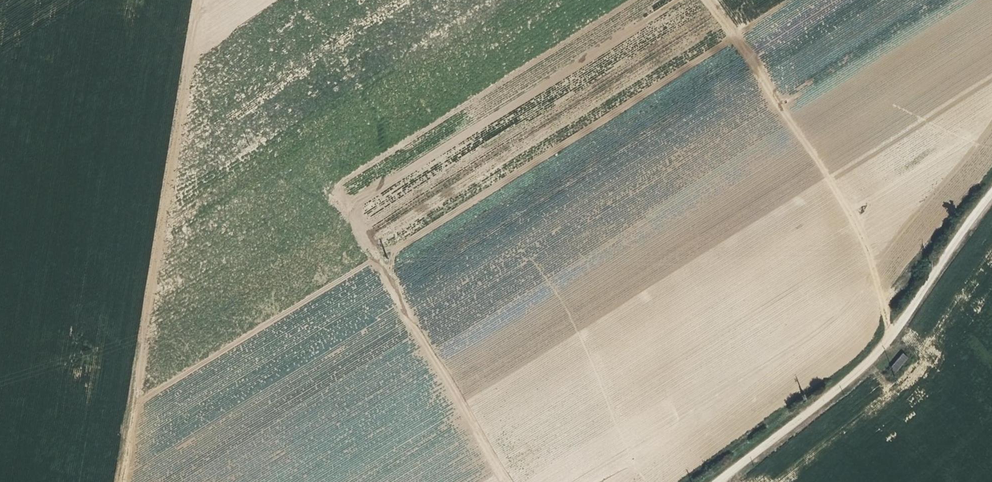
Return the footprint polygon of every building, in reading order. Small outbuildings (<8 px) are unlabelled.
[(889,369),(894,374),(907,360),(902,356),(889,369)]
